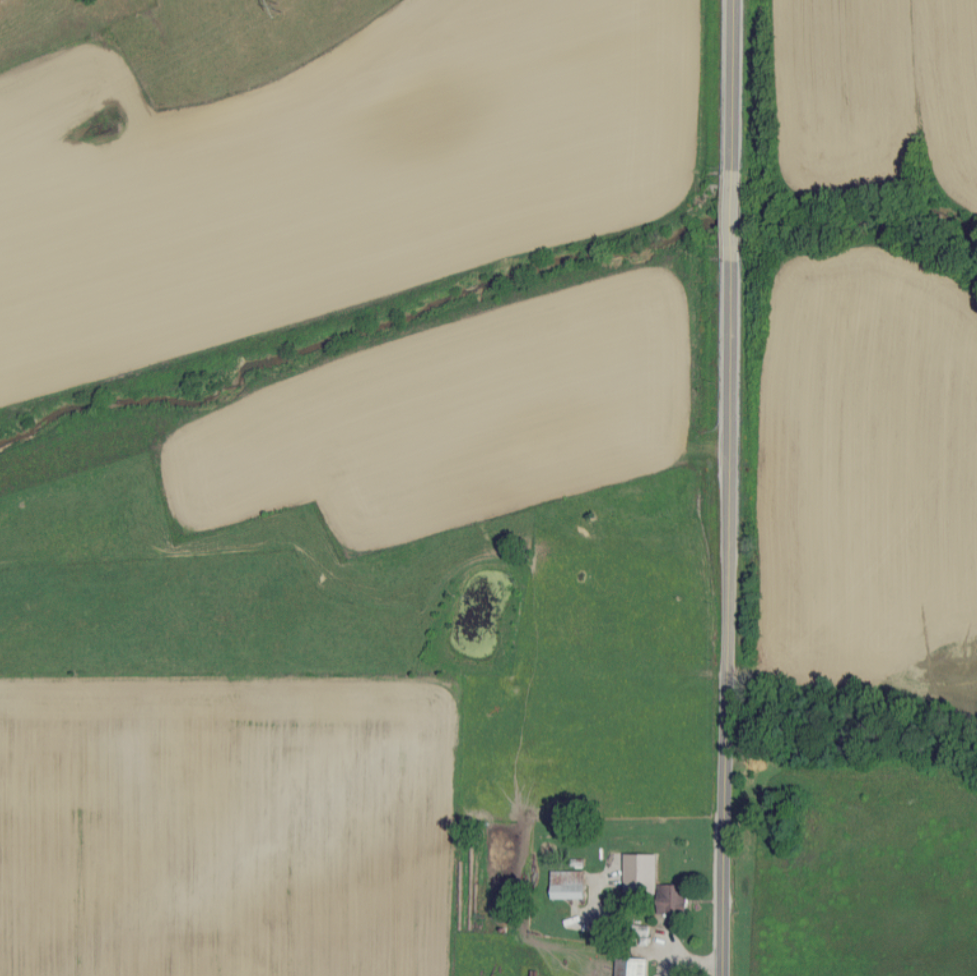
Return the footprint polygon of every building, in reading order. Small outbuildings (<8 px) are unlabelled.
[(661,855),(628,854),(628,893),(646,894),(646,889),(665,890),(664,913),(691,913),(691,885),(661,885),(661,855)] [(554,899),(589,899),(588,871),(554,872),(554,899)] [(651,959),(620,958),(619,975),(650,975),(651,959)]
